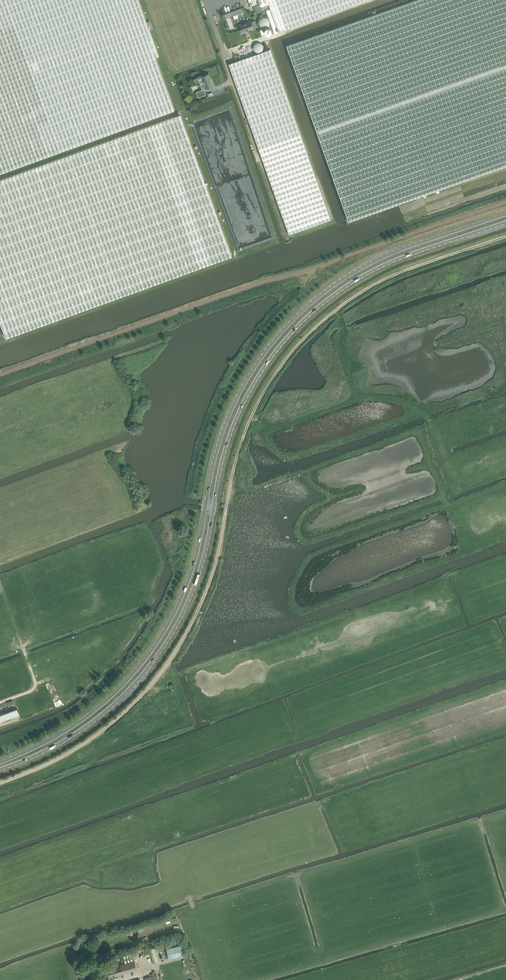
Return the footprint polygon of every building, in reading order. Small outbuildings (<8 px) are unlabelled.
[(174,110),(155,57),(159,56),(139,0),(0,0),(0,173),(174,110)] [(261,6),(268,4),(279,32),(365,0),(259,0),(261,6)] [(287,46),(348,221),(505,165),(505,0),(416,0),(287,46)] [(251,21),(239,25),(242,33),(254,28),(253,27),(257,26),(255,20),(251,21)] [(289,234),(331,219),(270,49),(229,64),(289,234)] [(201,76),(194,79),(195,83),(203,80),(206,89),(213,86),(209,74),(201,76)] [(6,338),(232,256),(206,184),(207,184),(207,183),(206,183),(184,123),(181,114),(178,115),(0,180),(0,320),(6,338)] [(94,945),(92,946),(90,941),(84,943),(87,952),(96,949),(94,945)] [(181,944),(166,948),(169,958),(184,954),(181,944)] [(161,961),(157,946),(148,949),(153,963),(161,961)] [(109,967),(108,965),(103,967),(104,968),(106,978),(137,970),(132,952),(122,954),(125,963),(109,967)]
